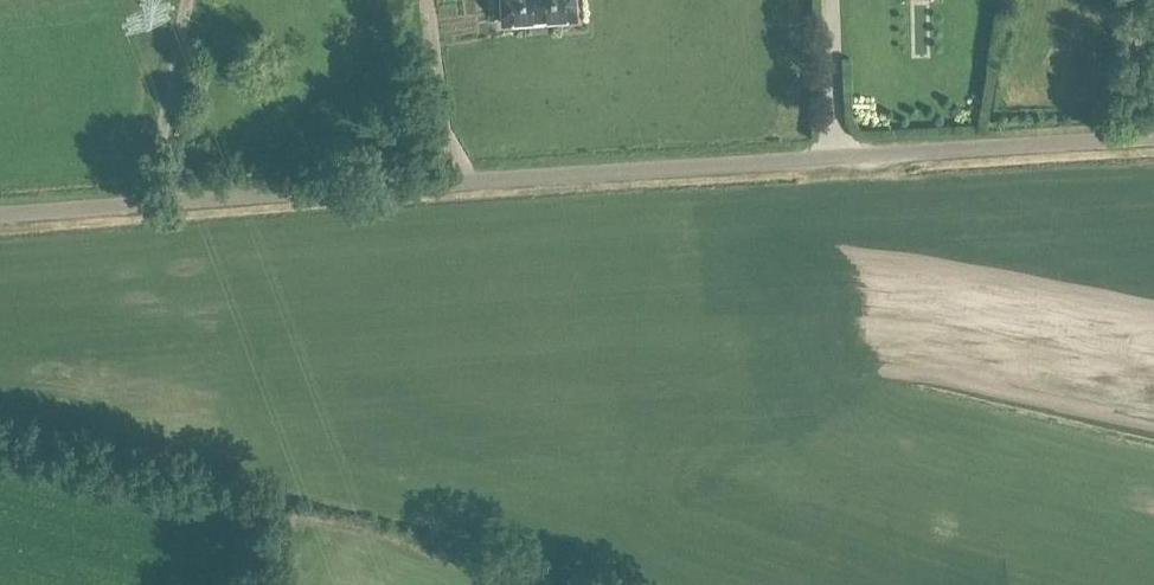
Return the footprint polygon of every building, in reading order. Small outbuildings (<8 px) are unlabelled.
[(504,24),(576,19),(575,0),(503,0),(504,24)]
